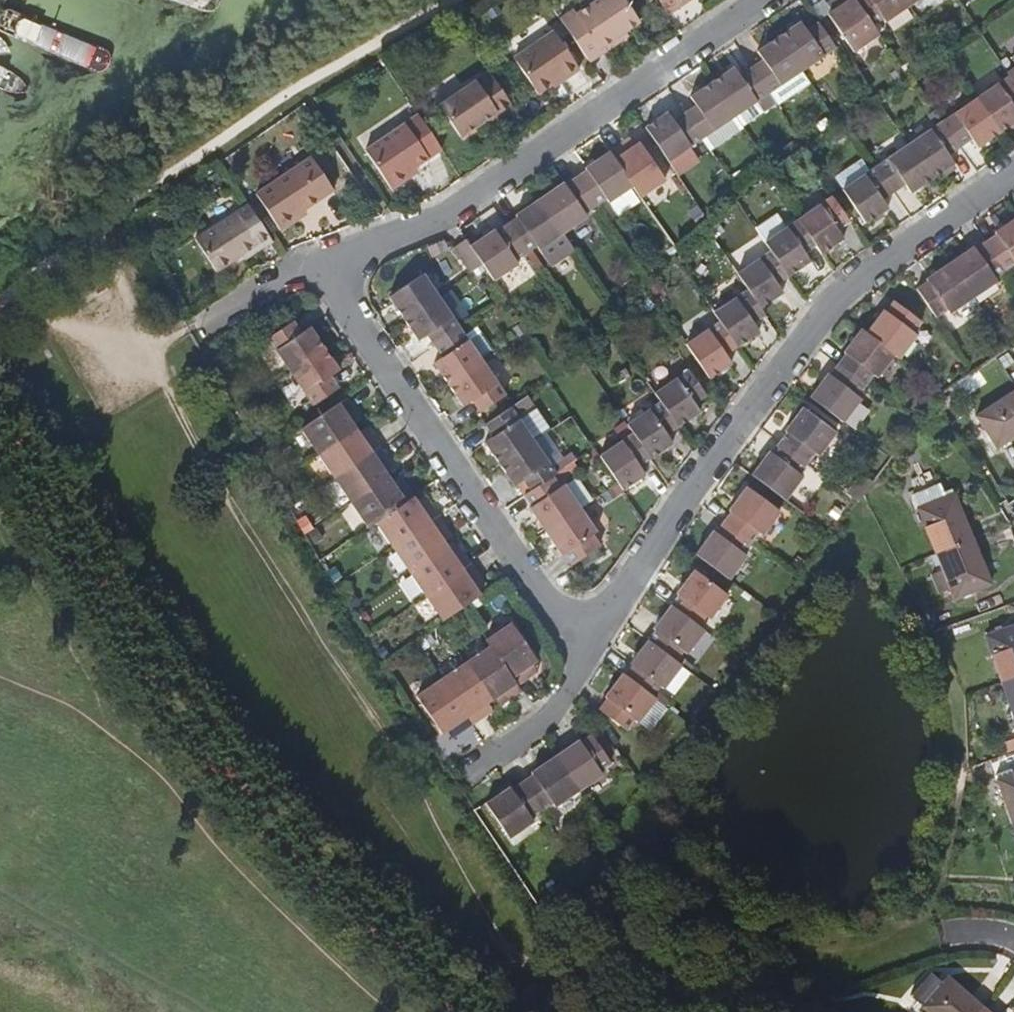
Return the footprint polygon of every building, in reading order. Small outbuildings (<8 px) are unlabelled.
[(590,62),(604,53),(601,49),(621,35),(640,22),(625,0),(597,0),(579,12),(575,9),(560,19),(590,62)] [(670,14),(682,6),(678,0),(660,0),(670,14)] [(839,7),(832,12),(827,16),(853,53),(878,36),(871,26),(854,0),(834,0),(839,7)] [(832,12),(839,7),(834,0),(833,0),(827,4),(832,12)] [(905,0),(854,0),(871,26),(883,18),(887,22),(909,6),(905,0)] [(836,49),(819,24),(807,31),(801,23),(779,37),(803,72),(836,49)] [(537,93),(551,84),(561,77),(564,80),(579,70),(554,32),(514,59),(537,93)] [(601,49),(604,53),(624,39),(621,35),(601,49)] [(803,72),(779,37),(758,51),(764,61),(752,69),(769,95),(803,72)] [(1005,73),(1007,76),(1013,87),(1013,67),(1005,73)] [(734,68),(712,83),(736,117),(758,103),(769,95),(752,69),(739,77),(734,68)] [(497,116),(512,106),(488,71),(439,104),(459,135),(495,112),(497,116)] [(997,133),(1013,122),(1013,112),(1013,110),(1013,109),(1013,87),(1007,76),(974,99),(997,133)] [(561,77),(551,84),(553,87),(564,80),(561,77)] [(736,117),(712,83),(692,97),(698,107),(686,114),(703,140),(736,117)] [(736,117),(742,125),(775,103),(769,95),(758,103),(736,117)] [(941,121),(958,147),(969,139),(975,148),(997,133),(974,99),(941,121)] [(941,121),(934,111),(926,117),(933,126),(941,121)] [(703,140),(686,114),(675,122),(668,113),(646,127),(670,162),(678,174),(698,161),(690,148),(703,140)] [(443,151),(418,115),(367,151),(394,191),(411,179),(408,175),(418,168),(443,151)] [(831,125),(826,118),(816,125),(821,133),(831,125)] [(945,156),(958,147),(941,121),(933,126),(908,144),(931,178),(950,164),(945,156)] [(631,139),(623,143),(628,150),(636,145),(631,139)] [(793,153),(801,147),(797,139),(787,145),(793,153)] [(623,143),(610,152),(634,187),(641,197),(666,180),(640,143),(636,145),(628,150),(623,143)] [(306,209),(355,177),(332,144),(257,196),(280,232),(298,220),(295,216),(306,209)] [(875,166),(892,192),(904,184),(909,192),(931,178),(908,144),(875,166)] [(634,187),(610,152),(586,168),(587,171),(578,177),(597,206),(607,199),(610,203),(634,187)] [(806,163),(800,155),(790,162),(795,170),(806,163)] [(879,200),(892,192),(875,166),(841,189),(864,223),(884,208),(879,200)] [(421,173),(418,168),(408,175),(411,179),(421,173)] [(597,206),(578,177),(565,186),(564,184),(541,200),(564,234),(588,219),(585,214),(597,206)] [(739,195),(732,186),(722,194),(728,202),(739,195)] [(815,246),(821,254),(844,239),(839,230),(849,223),(831,198),(798,220),(815,246)] [(518,218),(507,225),(527,254),(538,247),(541,251),(564,234),(541,200),(517,216),(518,218)] [(218,273),(271,239),(248,205),(196,240),(218,273)] [(295,216),(298,220),(309,212),(306,209),(295,216)] [(711,223),(707,227),(715,238),(724,232),(715,219),(711,223)] [(1005,269),(1013,263),(1013,264),(1013,219),(995,231),(995,235),(986,241),(1005,269)] [(770,252),(787,277),(809,262),(804,253),(815,246),(798,220),(764,243),(770,252)] [(527,254),(507,225),(496,233),(494,232),(470,248),(483,266),(494,282),(518,266),(515,262),(527,254)] [(470,248),(466,241),(452,250),(470,275),(483,266),(470,248)] [(994,277),(1005,269),(986,241),(975,249),(972,247),(949,263),(973,298),(997,281),(994,277)] [(776,284),(787,277),(770,252),(737,274),(742,282),(760,308),(782,293),(776,284)] [(656,274),(647,260),(638,266),(647,279),(656,274)] [(949,314),(973,298),(949,263),(926,279),(927,282),(916,290),(935,317),(946,310),(949,314)] [(388,298),(403,320),(438,296),(423,275),(388,298)] [(719,322),(737,347),(758,333),(753,324),(765,316),(760,308),(742,282),(707,305),(719,322)] [(618,295),(609,300),(616,311),(625,305),(618,295)] [(647,295),(637,302),(647,314),(655,308),(647,295)] [(427,335),(436,347),(461,330),(438,296),(403,320),(418,341),(427,335)] [(893,354),(898,357),(915,335),(911,332),(919,320),(892,300),(884,310),(882,310),(865,332),(893,354)] [(685,345),(708,379),(730,364),(724,356),(737,347),(719,322),(685,345)] [(291,372),(325,349),(310,328),(300,334),(293,323),(268,339),(291,372)] [(527,332),(521,324),(513,330),(519,338),(527,332)] [(836,364),(864,384),(872,374),(876,377),(893,354),(865,332),(860,329),(843,351),(844,353),(836,364)] [(434,365),(449,386),(484,362),(461,330),(436,347),(443,358),(434,365)] [(340,370),(325,349),(291,372),(314,406),(338,388),(330,376),(340,370)] [(1001,361),(992,367),(998,376),(1008,370),(1001,361)] [(484,362),(449,386),(464,408),(473,402),(482,413),(507,396),(484,362)] [(809,397),(842,422),(860,399),(855,395),(864,384),(836,364),(827,375),(827,374),(809,397)] [(660,401),(678,427),(699,413),(694,404),(706,396),(689,370),(654,393),(660,401)] [(356,412),(346,399),(301,430),(318,454),(355,429),(352,425),(347,417),(356,412)] [(1013,399),(974,426),(995,459),(1013,446),(1013,401),(1013,399)] [(632,433),(650,458),(671,444),(667,435),(678,427),(660,401),(626,424),(632,433)] [(519,402),(511,407),(517,416),(526,411),(519,402)] [(943,403),(931,410),(937,419),(948,412),(943,403)] [(484,443),(499,465),(534,441),(517,416),(511,407),(485,425),(493,437),(484,443)] [(778,443),(805,463),(813,452),(817,456),(834,432),(801,408),(785,430),(787,432),(778,443)] [(361,419),(356,412),(347,417),(352,425),(361,419)] [(912,422),(903,415),(894,427),(903,435),(912,422)] [(626,424),(624,421),(613,429),(620,441),(632,433),(626,424)] [(363,440),(370,434),(366,428),(358,433),(363,440)] [(334,479),(380,448),(370,434),(363,440),(358,433),(355,429),(318,454),(334,479)] [(617,483),(622,490),(643,475),(638,466),(650,458),(632,433),(620,441),(598,455),(617,483)] [(534,441),(499,465),(514,486),(523,480),(531,491),(552,477),(556,474),(534,441)] [(751,475),(784,500),(801,477),(797,473),(805,463),(778,443),(771,452),(769,451),(751,475)] [(389,461),(380,448),(334,479),(351,503),(388,478),(386,475),(381,468),(389,461)] [(381,468),(386,475),(395,468),(389,461),(381,468)] [(400,476),(392,482),(397,490),(405,484),(400,476)] [(531,491),(523,496),(530,507),(529,509),(545,532),(579,509),(592,500),(577,478),(559,488),(552,477),(531,491)] [(392,482),(388,478),(351,503),(368,528),(376,523),(414,497),(405,484),(397,490),(392,482)] [(865,490),(857,485),(849,494),(857,500),(865,490)] [(722,522),(750,543),(758,532),(761,534),(778,511),(745,486),(729,509),(730,511),(722,522)] [(936,563),(972,548),(952,502),(946,505),(939,489),(910,500),(917,519),(936,563)] [(425,496),(417,502),(422,508),(429,502),(425,496)] [(393,548),(439,516),(429,502),(422,508),(417,502),(414,497),(376,523),(393,548)] [(835,506),(829,515),(836,520),(843,511),(835,506)] [(579,509),(545,532),(562,556),(564,556),(571,567),(599,547),(593,536),(596,533),(579,509)] [(306,516),(296,522),(304,535),(307,534),(313,529),(306,516)] [(409,572),(448,546),(445,541),(440,535),(447,529),(439,516),(393,548),(409,572)] [(742,553),(750,543),(722,522),(715,530),(714,530),(695,554),(728,579),(745,555),(742,553)] [(313,529),(307,534),(314,546),(323,539),(316,527),(313,529)] [(440,535),(445,541),(452,535),(447,529),(440,535)] [(458,544),(450,550),(455,556),(462,551),(458,544)] [(426,596),(472,565),(462,551),(455,556),(450,550),(448,546),(409,572),(426,596)] [(990,590),(972,548),(936,563),(954,605),(990,590)] [(481,578),(472,565),(426,596),(442,621),(463,607),(481,595),(478,591),(473,584),(481,578)] [(336,567),(326,573),(332,584),(341,577),(336,567)] [(677,595),(670,605),(698,626),(706,616),(709,618),(727,595),(694,570),(676,593),(677,595)] [(486,584),(481,578),(473,584),(478,591),(486,584)] [(686,654),(704,631),(698,626),(670,605),(653,628),(653,629),(646,639),(675,662),(683,651),(686,654)] [(365,611),(360,614),(365,623),(370,620),(365,611)] [(510,623),(485,639),(489,646),(516,685),(530,676),(524,668),(531,662),(536,658),(510,623)] [(1013,685),(1013,632),(982,643),(1000,691),(1013,685)] [(663,690),(681,666),(675,662),(646,639),(629,664),(630,665),(623,676),(651,697),(659,687),(663,690)] [(507,700),(520,691),(516,685),(489,646),(465,663),(490,699),(495,696),(501,692),(507,700)] [(399,658),(387,664),(393,673),(404,666),(399,658)] [(537,671),(531,662),(524,668),(530,676),(537,671)] [(486,702),(490,699),(465,663),(441,679),(472,725),(485,716),(479,707),(486,702)] [(636,724),(654,700),(651,697),(623,676),(621,674),(603,698),(604,700),(596,710),(624,731),(632,721),(636,724)] [(458,734),(472,725),(441,679),(416,697),(441,733),(446,730),(452,725),(458,734)] [(1000,691),(1013,728),(1013,685),(1000,691)] [(500,705),(507,700),(501,692),(495,696),(500,705)] [(479,707),(485,716),(492,711),(486,702),(479,707)] [(452,725),(446,730),(452,739),(458,734),(452,725)] [(555,756),(579,791),(602,775),(600,771),(611,764),(606,757),(615,752),(600,730),(592,735),(580,742),(578,741),(555,756)] [(554,808),(579,791),(555,756),(531,773),(532,776),(522,782),(541,811),(551,804),(554,808)] [(1013,833),(1013,778),(1012,779),(1010,774),(998,779),(1000,784),(995,785),(1013,833)] [(530,819),(541,811),(522,782),(510,790),(508,789),(485,804),(509,839),(533,823),(530,819)] [(557,836),(549,823),(540,829),(549,841),(557,836)] [(914,1011),(974,1011),(943,984),(938,990),(925,979),(904,1002),(914,1011)]
